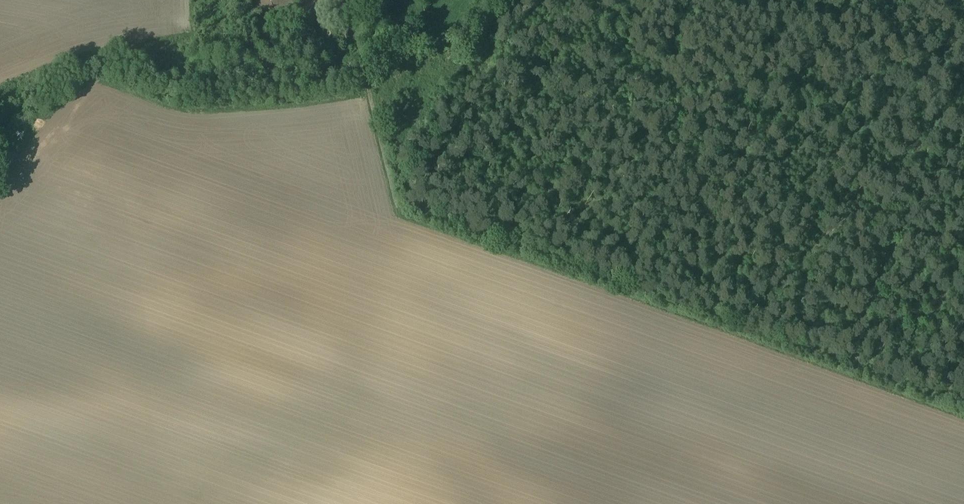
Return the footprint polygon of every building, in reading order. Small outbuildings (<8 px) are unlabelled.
[(273,9),(308,0),(271,0),(273,9)]
